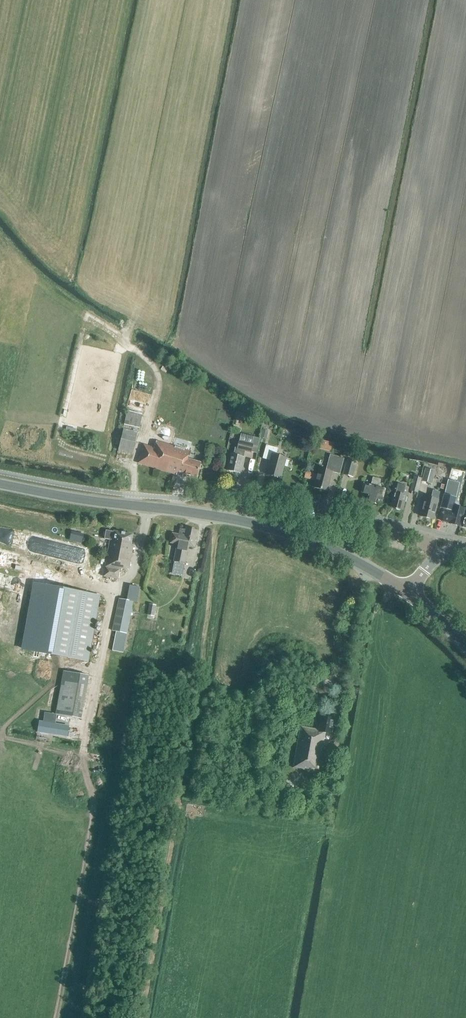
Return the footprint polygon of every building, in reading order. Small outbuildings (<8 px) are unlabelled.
[(233,424),(240,426),(244,409),(237,408),(233,424)] [(138,431),(142,414),(126,411),(122,428),(138,431)] [(133,453),(138,433),(123,429),(118,450),(133,453)] [(255,437),(241,434),(241,435),(240,435),(237,448),(235,448),(233,455),(231,454),(227,470),(239,474),(243,457),(241,457),(243,451),(251,453),(255,437)] [(189,451),(156,441),(154,448),(143,445),(138,463),(185,477),(185,474),(196,477),(200,463),(187,459),(189,451)] [(282,479),(287,458),(277,455),(278,448),(266,445),(262,459),(269,461),(266,475),(282,479)] [(340,474),(344,458),(330,455),(326,470),(319,468),(314,488),(327,491),(332,472),(340,474)] [(353,477),(357,462),(347,459),(343,475),(353,477)] [(432,483),(435,471),(425,468),(422,481),(432,483)] [(440,473),(439,477),(442,480),(447,479),(448,475),(445,472),(440,473)] [(417,493),(421,478),(414,476),(410,491),(417,493)] [(378,488),(380,480),(372,477),(370,485),(364,484),(361,493),(368,494),(366,501),(376,504),(378,499),(382,500),(385,489),(378,488)] [(454,497),(458,484),(447,481),(444,494),(440,508),(444,509),(441,521),(449,523),(449,524),(460,526),(464,509),(459,508),(459,505),(456,504),(458,498),(454,497)] [(402,510),(406,495),(408,488),(394,484),(391,491),(394,492),(390,507),(402,510)] [(437,500),(439,492),(433,490),(431,498),(424,496),(419,516),(433,519),(438,500),(437,500)] [(194,541),(197,530),(186,528),(185,532),(179,531),(179,535),(172,533),(170,543),(177,544),(174,561),(172,568),(183,571),(185,564),(188,546),(195,548),(196,542),(194,541)] [(71,530),(69,541),(82,543),(84,532),(71,530)] [(105,531),(104,539),(110,540),(103,576),(118,579),(119,570),(121,570),(122,569),(128,570),(133,546),(131,545),(133,535),(114,531),(114,532),(105,531)] [(33,571),(36,559),(0,551),(0,564),(33,571)] [(22,593),(25,580),(0,574),(0,588),(22,593)] [(112,631),(116,631),(126,633),(132,601),(136,602),(139,586),(129,584),(126,600),(119,599),(112,631)] [(88,661),(100,595),(59,588),(47,654),(88,661)] [(154,617),(156,605),(149,604),(147,616),(154,617)] [(123,653),(126,633),(116,631),(112,651),(123,653)] [(82,716),(89,676),(64,671),(56,711),(82,716)] [(68,725),(55,723),(56,714),(44,712),(42,721),(38,720),(36,732),(66,738),(68,725)] [(334,718),(321,716),(319,730),(300,726),(293,768),(311,771),(311,768),(318,769),(325,733),(331,734),(334,718)] [(239,784),(242,769),(236,768),(235,770),(231,769),(229,782),(239,784)] [(276,787),(287,790),(289,778),(278,776),(276,787)]
